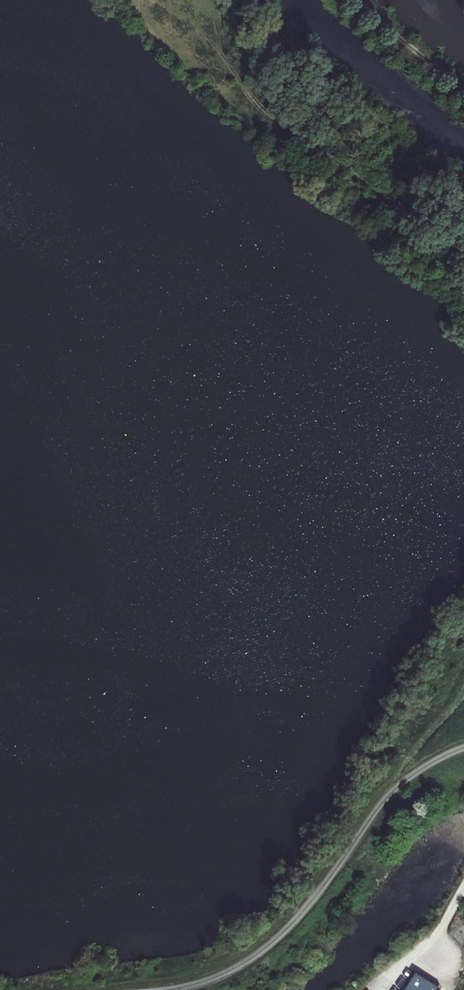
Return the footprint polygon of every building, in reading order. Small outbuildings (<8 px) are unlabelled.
[(405,989),(432,989),(426,986),(428,983),(416,975),(405,989)]
